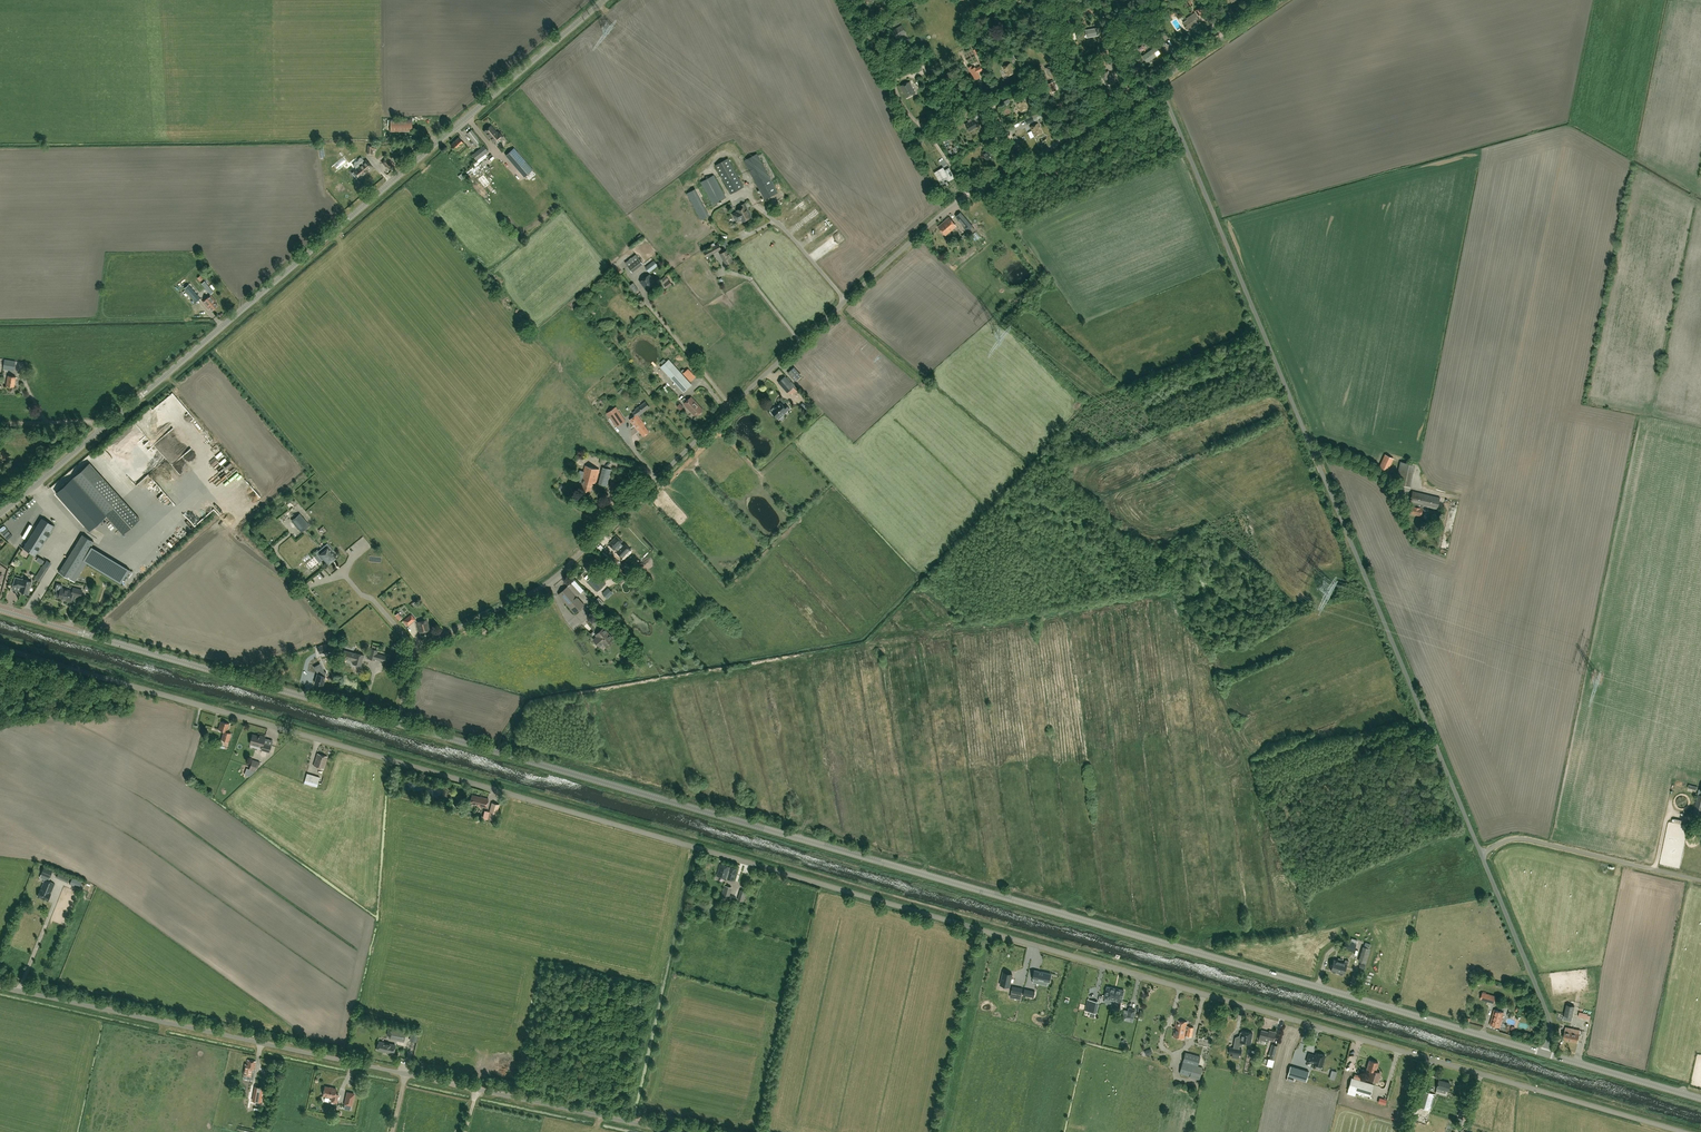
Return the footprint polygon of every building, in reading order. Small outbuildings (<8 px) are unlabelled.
[(1188,28),(1198,22),(1196,19),(1198,17),(1195,13),(1190,16),(1191,18),(1184,22),(1188,28)] [(1179,33),(1184,30),(1179,20),(1174,24),(1179,33)] [(906,32),(902,25),(893,30),(897,38),(906,32)] [(1087,37),(1098,35),(1097,28),(1085,30),(1087,37)] [(1142,56),(1146,62),(1160,52),(1156,46),(1142,56)] [(1049,71),(1049,73),(1055,71),(1053,67),(1057,66),(1054,60),(1051,61),(1052,65),(1045,68),(1046,72),(1049,71)] [(1003,67),(1007,76),(1015,72),(1010,63),(1003,67)] [(971,66),(969,67),(975,79),(980,77),(978,72),(982,70),(980,66),(976,68),(975,67),(973,68),(971,66)] [(1107,84),(1114,79),(1108,71),(1101,76),(1107,84)] [(906,97),(916,92),(910,81),(900,86),(906,97)] [(1051,91),(1056,89),(1054,85),(1055,84),(1054,82),(1048,84),(1051,91)] [(1016,102),(1020,111),(1028,108),(1023,98),(1016,102)] [(980,111),(972,116),(975,119),(982,115),(980,111)] [(390,132),(412,132),(412,118),(390,119),(390,132)] [(970,129),(977,125),(974,119),(972,121),(971,118),(967,120),(969,122),(967,124),(970,129)] [(1030,127),(1035,136),(1042,132),(1038,123),(1030,127)] [(498,132),(496,133),(490,126),(484,131),(495,145),(503,138),(498,132)] [(472,130),(467,133),(478,147),(482,143),(472,130)] [(470,150),(463,143),(458,137),(451,145),(456,150),(457,152),(462,157),(470,150)] [(377,146),(373,146),(368,145),(367,153),(372,154),(373,150),(377,151),(377,146)] [(477,160),(488,151),(484,146),(473,155),(477,160)] [(532,170),(514,148),(506,154),(524,176),(532,170)] [(987,159),(995,155),(992,149),(984,154),(987,159)] [(765,199),(777,192),(757,153),(744,160),(765,199)] [(395,167),(385,158),(381,162),(392,171),(395,167)] [(731,194),(744,187),(728,158),(715,165),(731,194)] [(353,170),(354,171),(352,173),(357,179),(359,177),(360,178),(363,176),(362,175),(368,170),(369,171),(372,167),(366,160),(359,166),(357,169),(356,168),(353,170)] [(473,176),(480,170),(476,167),(470,173),(473,176)] [(937,171),(938,171),(942,178),(942,179),(946,176),(949,181),(955,178),(949,167),(949,168),(945,170),(943,167),(937,171)] [(713,204),(726,197),(714,175),(701,182),(713,204)] [(493,185),(486,177),(481,181),(488,188),(493,185)] [(742,208),(739,209),(745,220),(751,217),(746,206),(745,203),(741,205),(742,208)] [(745,220),(739,209),(737,211),(732,214),(737,222),(741,220),(743,221),(745,220)] [(972,226),(960,212),(955,216),(967,230),(972,226)] [(748,219),(754,227),(757,225),(752,217),(748,219)] [(946,235),(956,226),(949,217),(938,226),(945,235),(946,235)] [(812,231),(816,238),(822,234),(818,227),(812,231)] [(719,244),(711,248),(703,251),(706,257),(721,249),(719,244)] [(725,264),(733,260),(728,250),(720,254),(725,264)] [(639,258),(628,266),(633,272),(643,263),(639,258)] [(649,272),(658,265),(654,260),(645,267),(649,272)] [(646,290),(655,283),(649,275),(640,281),(646,290)] [(213,291),(204,281),(202,284),(210,294),(213,291)] [(635,292),(639,290),(633,283),(630,285),(635,292)] [(200,298),(188,284),(184,288),(196,302),(200,298)] [(210,307),(212,310),(218,305),(215,302),(216,301),(211,295),(203,301),(209,308),(210,307)] [(3,369),(14,371),(15,361),(5,359),(3,369)] [(692,385),(669,359),(661,367),(683,392),(692,385)] [(796,380),(801,376),(794,368),(789,373),(796,380)] [(691,381),(694,378),(687,370),(683,373),(691,381)] [(6,385),(14,386),(16,377),(8,375),(6,385)] [(794,386),(785,376),(778,382),(787,392),(788,392),(790,395),(792,393),(794,394),(797,391),(793,387),(794,386)] [(678,397),(666,384),(663,388),(674,400),(678,397)] [(703,410),(698,404),(692,397),(687,400),(685,398),(682,400),(684,403),(695,417),(703,410)] [(638,429),(644,436),(650,431),(644,424),(645,424),(638,414),(642,410),(643,411),(649,406),(645,402),(639,406),(640,407),(632,412),(635,415),(629,420),(637,430),(638,429)] [(774,406),(770,410),(772,411),(771,412),(774,415),(774,414),(777,418),(783,412),(784,414),(790,408),(786,404),(784,406),(781,403),(776,408),(774,406)] [(617,426),(625,421),(616,407),(608,413),(617,426)] [(137,464),(131,468),(129,464),(126,467),(127,468),(124,471),(137,486),(138,485),(144,480),(147,482),(143,476),(155,466),(157,464),(146,452),(139,456),(136,458),(137,460),(133,461),(135,464),(137,464)] [(1378,469),(1387,473),(1394,458),(1385,454),(1378,469)] [(89,463),(72,478),(105,514),(106,515),(123,534),(139,519),(89,463)] [(586,465),(582,479),(581,479),(578,487),(582,488),(582,489),(590,491),(593,482),(596,483),(599,469),(586,465)] [(603,467),(599,484),(607,486),(611,469),(603,467)] [(72,478),(56,493),(89,530),(106,515),(105,514),(72,478)] [(156,492),(156,493),(149,499),(155,507),(169,496),(161,488),(156,492)] [(195,490),(190,496),(198,503),(204,497),(195,490)] [(1437,508),(1439,497),(1412,490),(1409,502),(1412,502),(1409,512),(1421,515),(1423,505),(1437,508)] [(300,514),(292,521),(301,531),(309,525),(300,514)] [(54,525),(42,518),(24,548),(35,555),(54,525)] [(75,582),(87,563),(83,560),(94,541),(82,534),(59,572),(75,582)] [(622,542),(617,536),(609,544),(614,550),(622,542)] [(327,543),(321,548),(332,560),(336,557),(332,552),(333,550),(327,543)] [(332,560),(321,548),(315,553),(322,560),(323,559),(328,564),(332,560)] [(89,561),(98,567),(103,560),(94,554),(89,561)] [(625,560),(618,566),(628,576),(634,570),(625,560)] [(105,563),(102,569),(109,574),(113,568),(105,563)] [(594,571),(597,568),(595,566),(594,567),(591,563),(585,568),(592,576),(596,572),(594,571)] [(623,577),(610,564),(606,567),(619,581),(623,577)] [(49,568),(44,565),(35,579),(40,582),(49,568)] [(598,591),(606,583),(596,573),(588,580),(598,591)] [(24,593),(28,594),(32,581),(23,579),(15,577),(13,585),(21,587),(20,591),(25,592),(24,593)] [(583,605),(580,601),(575,597),(583,590),(574,580),(560,593),(576,612),(583,605)] [(80,597),(82,590),(73,588),(72,591),(63,588),(64,585),(57,583),(55,590),(57,591),(56,596),(58,597),(65,599),(65,600),(70,601),(72,594),(80,597)] [(89,597),(92,590),(86,588),(84,595),(89,597)] [(613,593),(608,588),(603,593),(608,598),(613,593)] [(604,603),(599,597),(596,600),(601,606),(604,603)] [(395,613),(400,619),(403,616),(399,610),(395,613)] [(411,614),(403,620),(407,625),(415,619),(411,614)] [(417,622),(419,632),(430,630),(427,619),(417,622)] [(605,644),(612,638),(604,629),(597,634),(599,636),(595,640),(600,645),(604,642),(605,644)] [(324,650),(324,652),(334,650),(332,644),(318,646),(319,651),(324,650)] [(372,645),(371,648),(368,658),(375,660),(375,659),(384,661),(386,656),(377,653),(378,650),(377,650),(378,647),(372,645)] [(344,650),(342,658),(353,661),(352,663),(360,665),(363,655),(355,653),(344,650)] [(315,683),(322,685),(325,676),(318,674),(315,683)] [(229,723),(221,721),(218,729),(224,731),(221,740),(228,742),(231,733),(227,732),(229,723)] [(272,746),(263,743),(265,737),(260,735),(260,737),(252,735),(250,743),(263,747),(262,750),(270,752),(272,746)] [(327,756),(317,753),(313,765),(324,768),(327,756)] [(258,765),(251,763),(249,770),(255,771),(256,768),(257,769),(258,765)] [(307,773),(304,783),(317,787),(320,777),(307,773)] [(1693,815),(1700,816),(1700,795),(1699,794),(1698,794),(1693,815)] [(480,797),(472,795),(470,803),(478,805),(486,808),(488,799),(480,797)] [(495,820),(499,804),(492,802),(488,818),(495,820)] [(734,881),(737,869),(720,864),(717,876),(734,881)] [(52,870),(44,867),(42,872),(50,875),(52,870)] [(41,889),(38,896),(48,900),(51,893),(55,883),(45,879),(41,889)] [(1346,940),(1343,948),(1354,952),(1356,944),(1346,940)] [(1359,962),(1366,964),(1370,949),(1364,947),(1359,962)] [(1340,963),(1341,958),(1338,958),(1338,961),(1334,960),(1332,965),(1331,965),(1330,968),(1331,969),(1331,971),(1337,973),(1340,963)] [(1340,963),(1337,973),(1339,973),(1338,974),(1342,975),(1342,974),(1344,974),(1347,964),(1348,964),(1349,961),(1346,960),(1345,963),(1340,962),(1341,958),(1340,963)] [(1033,979),(1032,982),(1037,983),(1037,980),(1049,982),(1051,973),(1035,970),(1033,978),(1033,979)] [(1003,972),(1000,985),(1009,987),(1012,974),(1003,972)] [(1021,997),(1023,988),(1012,986),(1010,995),(1021,997)] [(1105,998),(1121,1001),(1124,990),(1107,987),(1105,998)] [(1494,1003),(1496,996),(1483,992),(1481,999),(1494,1003)] [(1092,1001),(1087,999),(1086,1005),(1088,1005),(1087,1011),(1090,1011),(1095,1013),(1096,1007),(1091,1006),(1092,1001)] [(1566,1004),(1564,1015),(1572,1017),(1575,1006),(1566,1004)] [(1135,1009),(1129,1008),(1128,1010),(1124,1009),(1122,1019),(1132,1022),(1135,1009)] [(1494,1009),(1493,1014),(1489,1024),(1499,1027),(1504,1012),(1494,1009)] [(1180,1027),(1186,1029),(1188,1029),(1187,1036),(1192,1037),(1194,1027),(1187,1025),(1187,1022),(1177,1020),(1175,1028),(1180,1029),(1180,1027)] [(390,1039),(404,1042),(406,1030),(389,1026),(387,1035),(390,1039)] [(1180,1029),(1175,1028),(1173,1036),(1184,1038),(1186,1029),(1180,1027),(1180,1029)] [(1578,1042),(1580,1030),(1566,1027),(1565,1031),(1563,1039),(1578,1042)] [(1273,1040),(1276,1032),(1271,1030),(1270,1032),(1261,1030),(1259,1039),(1268,1041),(1269,1039),(1273,1040)] [(416,1042),(418,1033),(411,1031),(409,1040),(416,1042)] [(1242,1031),(1241,1032),(1240,1032),(1239,1038),(1240,1039),(1240,1042),(1251,1044),(1253,1033),(1242,1031)] [(379,1041),(377,1050),(393,1054),(395,1045),(379,1041)] [(1228,1053),(1241,1055),(1242,1049),(1229,1047),(1228,1053)] [(1186,1052),(1183,1062),(1198,1066),(1201,1056),(1186,1052)] [(1309,1053),(1306,1061),(1313,1063),(1313,1064),(1322,1066),(1325,1055),(1316,1053),(1316,1055),(1309,1053)] [(245,1064),(243,1074),(251,1076),(252,1069),(254,1069),(256,1061),(247,1060),(246,1064),(245,1064)] [(1370,1061),(1368,1069),(1371,1070),(1376,1071),(1379,1063),(1370,1061)] [(1198,1066),(1183,1062),(1180,1073),(1190,1076),(1190,1074),(1200,1077),(1203,1067),(1198,1066)] [(1312,1070),(1293,1065),(1291,1074),(1309,1079),(1312,1070)] [(1371,1070),(1368,1069),(1367,1070),(1371,1071),(1368,1080),(1378,1082),(1381,1073),(1376,1072),(1376,1071),(1371,1070)] [(1371,1097),(1374,1085),(1352,1079),(1349,1091),(1371,1097)] [(1448,1091),(1450,1083),(1445,1082),(1439,1080),(1437,1088),(1442,1089),(1441,1092),(1445,1093),(1446,1090),(1448,1091)] [(336,1089),(325,1086),(323,1095),(332,1097),(331,1100),(337,1101),(337,1099),(339,1099),(339,1096),(338,1096),(338,1094),(335,1094),(336,1089)] [(253,1097),(260,1098),(262,1089),(255,1087),(253,1097)] [(1430,1111),(1435,1094),(1423,1090),(1418,1107),(1430,1111)] [(347,1092),(345,1104),(351,1106),(354,1094),(347,1092)]
